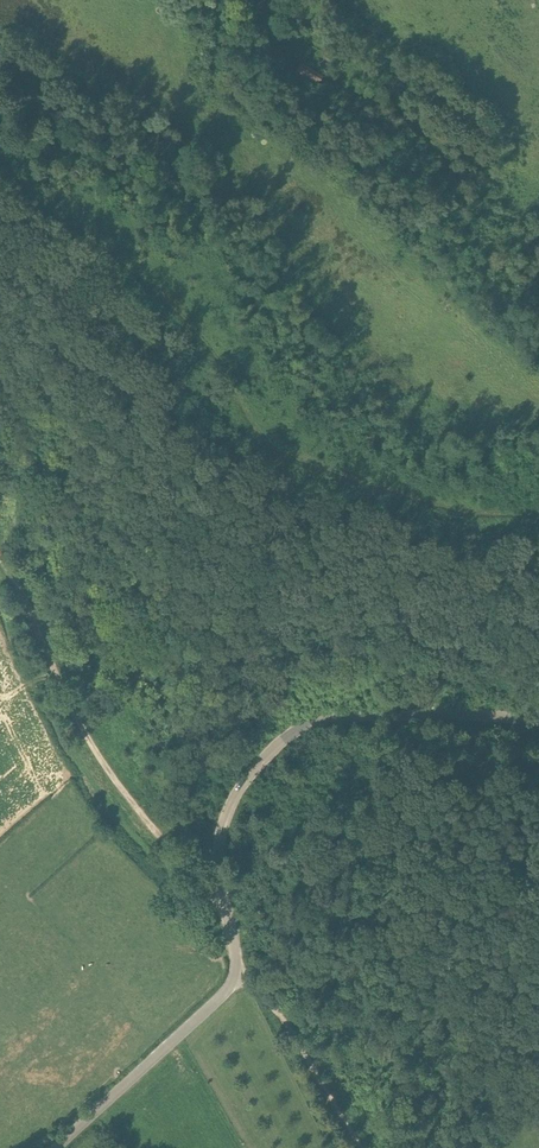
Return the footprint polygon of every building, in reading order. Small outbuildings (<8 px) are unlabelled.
[(322,76),(302,63),(297,71),(317,84),(322,76)] [(402,88),(391,83),(388,89),(399,94),(402,88)]
